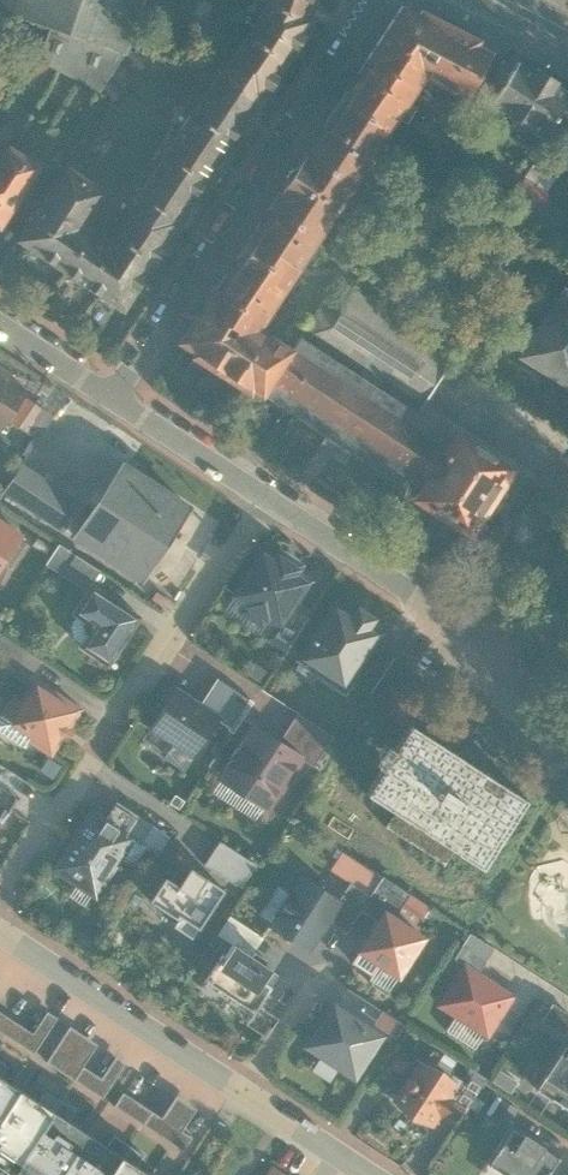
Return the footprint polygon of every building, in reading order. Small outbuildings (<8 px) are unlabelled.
[(149,0),(18,0),(11,20),(52,36),(40,64),(100,95),(127,60),(149,0)] [(178,348),(239,385),(265,400),(268,393),(303,342),(269,320),(435,72),(472,92),(501,46),(475,32),(440,13),(415,0),(410,0),(391,29),(363,71),(332,117),(281,193),(230,271),(191,328),(178,348)] [(267,11),(219,81),(267,111),(289,78),(309,46),(322,26),(311,21),(321,0),(238,0),(267,11)] [(567,100),(567,74),(528,47),(495,95),(547,131),(567,100)] [(267,111),(219,81),(215,79),(106,248),(86,237),(110,199),(68,174),(18,251),(46,269),(128,322),(149,291),(179,244),(197,218),(224,177),(248,140),(267,111)] [(2,239),(45,175),(11,154),(1,171),(0,171),(0,238),(2,239)] [(543,207),(545,173),(532,172),(531,182),(520,182),(518,205),(543,207)] [(306,337),(420,413),(458,357),(339,278),(302,334),(306,337)] [(523,354),(567,384),(567,288),(523,354)] [(303,342),(268,393),(421,495),(459,439),(420,413),(306,337),(303,342)] [(0,368),(0,425),(2,426),(28,387),(0,368)] [(523,475),(462,434),(459,439),(421,495),(417,501),(449,521),(478,541),(503,505),(523,475)] [(194,501),(126,457),(76,533),(144,577),(194,501)] [(83,499),(23,461),(5,489),(64,527),(83,499)] [(0,515),(0,567),(24,530),(0,515)] [(96,563),(59,540),(46,562),(82,585),(96,563)] [(277,553),(265,546),(233,595),(244,602),(239,608),(264,624),(270,617),(276,622),(282,625),(299,600),(314,576),(302,569),(305,561),(281,546),(277,553)] [(110,664),(142,613),(92,581),(73,611),(95,624),(80,646),(110,664)] [(315,650),(364,682),(400,628),(375,612),(351,596),(315,650)] [(314,609),(299,600),(282,625),(276,622),(268,635),(288,648),(314,609)] [(84,705),(36,676),(10,718),(57,747),(84,705)] [(218,677),(202,701),(222,715),(232,721),(250,696),(218,677)] [(177,686),(152,725),(196,754),(222,715),(202,701),(177,686)] [(299,710),(281,737),(305,753),(316,760),(335,734),(299,710)] [(370,791),(489,865),(534,793),(415,719),(370,791)] [(221,774),(270,806),(305,753),(281,737),(256,721),(221,774)] [(13,792),(0,784),(0,811),(13,792)] [(116,798),(105,814),(138,835),(136,838),(141,841),(154,823),(116,798)] [(53,867),(98,896),(136,838),(138,835),(105,814),(93,806),(53,867)] [(257,863),(217,837),(202,861),(243,886),(257,863)] [(330,867),(370,888),(380,870),(340,849),(330,867)] [(198,931),(227,890),(196,869),(184,887),(170,879),(154,902),(198,931)] [(329,917),(341,898),(303,873),(270,925),(309,949),(329,917)] [(382,875),(372,892),(364,906),(382,917),(388,907),(397,912),(410,892),(382,875)] [(353,881),(341,898),(329,917),(349,929),(364,906),(372,892),(353,881)] [(403,976),(430,934),(397,912),(388,907),(382,917),(354,959),(374,973),(380,962),(403,976)] [(468,960),(482,969),(495,947),(472,932),(458,954),(468,960)] [(274,969),(233,943),(209,980),(251,1006),(274,969)] [(482,969),(468,960),(440,1003),(491,1036),(519,993),(482,969)] [(389,1031),(336,999),(308,1044),(361,1077),(389,1031)] [(0,1011),(0,1028),(33,1049),(55,1015),(46,1009),(32,1031),(0,1011)] [(95,1042),(69,1024),(47,1056),(73,1074),(95,1042)] [(566,1044),(540,1086),(567,1104),(567,1045),(566,1044)] [(100,1092),(122,1061),(113,1055),(99,1076),(81,1064),(74,1074),(100,1092)] [(420,1060),(395,1098),(434,1124),(451,1099),(460,1086),(420,1060)] [(471,1067),(460,1086),(451,1099),(468,1109),(489,1078),(471,1067)] [(23,1174),(148,1174),(129,1163),(83,1132),(73,1126),(18,1090),(9,1085),(0,1078),(0,1160),(23,1174)] [(148,1109),(120,1091),(114,1101),(142,1119),(148,1109)] [(158,1115),(148,1109),(142,1119),(182,1146),(188,1135),(178,1128),(192,1105),(173,1092),(158,1115)] [(514,1127),(491,1166),(507,1174),(553,1174),(564,1156),(514,1127)] [(273,1162),(265,1174),(292,1174),(273,1162)]
